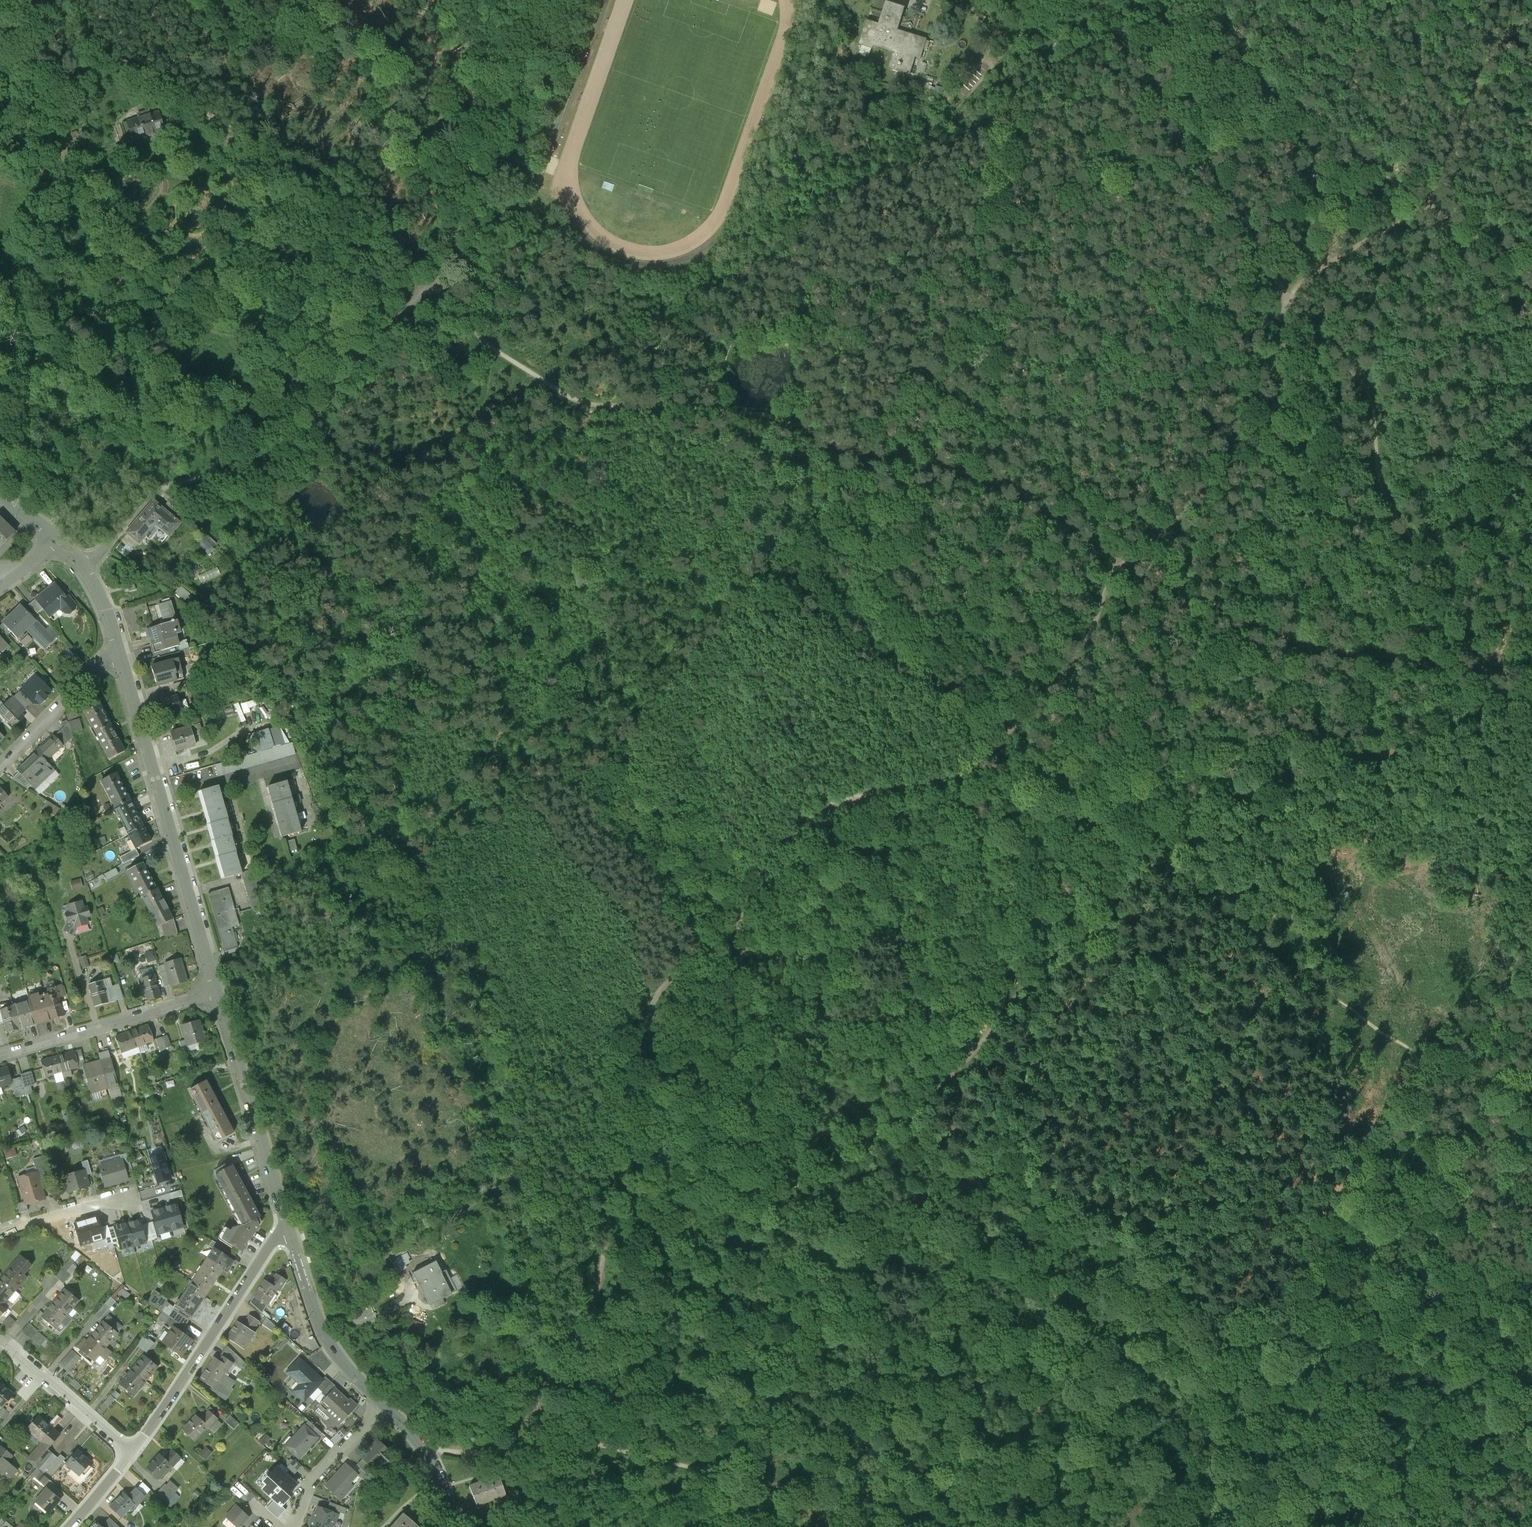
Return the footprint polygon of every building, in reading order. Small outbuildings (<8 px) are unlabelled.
[(905,8),(886,2),(879,25),(867,22),(860,45),(873,49),(875,45),(904,54),(898,73),(899,73),(899,70),(911,74),(916,58),(921,59),(927,40),(895,30),(898,19),(901,20),(905,8)] [(178,109),(130,121),(132,131),(126,133),(129,142),(184,128),(178,109)] [(170,499),(163,508),(171,515),(179,506),(170,499)] [(127,534),(138,543),(154,524),(167,536),(177,524),(152,503),(133,526),(127,534)] [(14,533),(0,520),(0,548),(14,533)] [(208,555),(213,550),(201,538),(196,543),(208,555)] [(43,609),(49,617),(61,608),(65,614),(69,614),(75,610),(75,606),(68,597),(66,599),(55,584),(36,599),(35,600),(43,609)] [(35,600),(29,605),(37,614),(43,609),(35,600)] [(158,605),(164,625),(176,621),(170,601),(158,605)] [(27,630),(35,621),(36,621),(21,606),(3,624),(17,639),(27,630)] [(45,631),(35,621),(27,630),(45,649),(59,636),(50,626),(45,631)] [(148,630),(154,653),(178,646),(175,634),(180,633),(176,621),(164,625),(148,630)] [(1,653),(8,646),(0,638),(0,651),(1,653)] [(154,675),(157,686),(183,679),(178,659),(151,667),(152,669),(151,670),(152,675),(154,675)] [(32,703),(33,704),(38,704),(39,703),(41,704),(47,698),(46,697),(49,694),(49,690),(45,686),(43,687),(37,681),(35,683),(28,683),(20,691),(32,703)] [(173,685),(174,691),(186,687),(184,681),(173,685)] [(32,703),(20,691),(14,698),(21,705),(25,709),(32,703)] [(177,696),(161,701),(165,715),(181,711),(177,696)] [(17,709),(21,705),(14,698),(13,697),(9,702),(17,709)] [(96,698),(82,706),(110,759),(124,751),(96,698)] [(13,728),(25,717),(17,709),(9,702),(0,711),(0,714),(13,728)] [(68,722),(68,723),(71,733),(83,730),(80,719),(68,722)] [(63,747),(73,738),(71,733),(68,723),(54,737),(62,746),(63,747)] [(171,733),(177,751),(195,746),(192,737),(202,734),(199,724),(171,733)] [(54,737),(53,736),(37,752),(46,762),(62,746),(54,737)] [(291,743),(215,765),(218,777),(294,755),(291,743)] [(28,762),(44,778),(53,769),(46,762),(37,752),(32,756),(33,757),(28,762)] [(28,762),(33,757),(32,756),(23,765),(24,765),(28,762)] [(32,785),(34,787),(44,778),(28,762),(24,765),(23,765),(18,770),(20,772),(32,785)] [(27,790),(32,785),(20,772),(11,780),(27,790)] [(101,782),(115,808),(129,800),(130,800),(116,774),(101,782)] [(268,788),(282,836),(301,831),(287,782),(268,788)] [(216,858),(222,879),(241,873),(242,873),(236,853),(236,852),(232,836),(227,819),(228,819),(218,787),(199,792),(209,824),(208,825),(213,841),(212,841),(217,858),(216,858)] [(8,797),(0,788),(0,804),(8,797)] [(17,789),(14,793),(19,798),(22,794),(17,789)] [(114,808),(128,834),(143,826),(129,800),(115,808),(114,808)] [(46,801),(42,807),(54,815),(58,808),(46,801)] [(128,834),(136,849),(151,841),(143,826),(128,834)] [(140,856),(136,849),(120,858),(123,864),(140,856)] [(128,871),(142,897),(143,897),(156,889),(142,863),(128,871)] [(242,873),(241,873),(252,909),(264,905),(253,869),(242,873)] [(82,878),(72,881),(74,888),(84,885),(82,878)] [(234,908),(228,888),(208,893),(215,914),(234,908)] [(143,897),(158,926),(169,921),(173,919),(173,918),(157,889),(156,889),(143,897)] [(68,923),(64,931),(73,935),(77,927),(87,924),(85,918),(90,916),(87,908),(83,909),(81,902),(69,906),(70,913),(66,914),(68,923)] [(215,914),(225,951),(238,947),(231,927),(239,925),(234,908),(215,914)] [(169,921),(170,922),(163,926),(166,937),(178,933),(173,918),(173,919),(169,921)] [(149,966),(155,964),(150,949),(144,951),(149,966)] [(79,958),(82,969),(88,967),(85,956),(79,958)] [(171,985),(171,986),(187,981),(181,960),(165,965),(167,972),(171,985)] [(171,985),(167,972),(160,974),(164,987),(171,985)] [(141,979),(148,1001),(161,997),(154,975),(141,979)] [(89,984),(95,1007),(108,1003),(108,1002),(116,1000),(112,987),(104,990),(102,981),(89,984)] [(55,987),(55,988),(57,994),(58,994),(59,997),(65,996),(62,985),(55,987)] [(112,987),(116,1000),(123,998),(119,985),(112,987)] [(45,997),(51,1020),(64,1016),(59,997),(58,994),(57,994),(55,988),(47,990),(48,992),(45,993),(43,993),(44,998),(45,997)] [(29,1002),(35,1024),(51,1020),(45,997),(44,998),(39,999),(38,995),(28,998),(29,1002)] [(20,1029),(35,1025),(35,1024),(29,1002),(13,1006),(14,1007),(20,1029)] [(4,1022),(7,1033),(20,1029),(14,1007),(1,1010),(4,1022)] [(186,1040),(188,1047),(205,1042),(198,1020),(181,1025),(186,1040)] [(153,1041),(148,1025),(132,1031),(137,1047),(153,1041)] [(115,1037),(121,1053),(137,1047),(132,1031),(115,1037)] [(161,1037),(166,1049),(171,1047),(167,1035),(161,1037)] [(166,1049),(161,1037),(156,1040),(160,1051),(166,1049)] [(187,1047),(188,1047),(186,1040),(179,1042),(183,1053),(189,1051),(187,1047)] [(74,1054),(78,1067),(83,1066),(86,1065),(82,1051),(74,1054)] [(74,1054),(74,1052),(57,1056),(62,1072),(78,1067),(74,1054)] [(100,1061),(108,1088),(118,1085),(109,1052),(98,1055),(100,1061)] [(62,1072),(57,1056),(41,1061),(46,1077),(62,1072)] [(83,1066),(91,1093),(108,1088),(100,1061),(86,1065),(83,1066)] [(7,1068),(0,1070),(0,1087),(12,1083),(7,1068)] [(151,1069),(145,1071),(149,1082),(155,1080),(151,1069)] [(30,1074),(22,1077),(24,1086),(32,1084),(30,1074)] [(24,1086),(22,1077),(14,1079),(16,1088),(24,1086)] [(189,1090),(203,1114),(210,1110),(213,1115),(221,1111),(205,1081),(189,1090)] [(217,1141),(233,1133),(221,1111),(213,1115),(210,1110),(203,1114),(217,1141)] [(122,1161),(125,1173),(132,1171),(127,1153),(120,1156),(121,1161),(122,1161)] [(170,1179),(163,1154),(149,1158),(156,1183),(170,1179)] [(33,1160),(37,1173),(39,1178),(50,1175),(44,1157),(33,1160)] [(84,1171),(86,1176),(91,1174),(88,1160),(81,1162),(84,1171)] [(122,1161),(121,1161),(100,1167),(101,1173),(100,1175),(101,1180),(104,1181),(105,1186),(128,1180),(125,1173),(122,1161)] [(245,1192),(231,1166),(216,1175),(229,1200),(245,1192)] [(69,1185),(71,1192),(89,1187),(86,1176),(84,1171),(80,1172),(63,1177),(68,1185),(69,1185)] [(18,1178),(26,1205),(45,1199),(39,1178),(37,1173),(18,1178)] [(181,1190),(169,1193),(171,1200),(183,1196),(181,1190)] [(259,1217),(245,1192),(229,1200),(243,1225),(243,1226),(259,1217)] [(176,1204),(164,1208),(170,1231),(183,1227),(176,1204)] [(164,1208),(151,1211),(158,1234),(170,1231),(164,1208)] [(98,1217),(87,1220),(94,1244),(105,1240),(106,1245),(112,1243),(108,1228),(107,1226),(101,1228),(98,1217)] [(221,1239),(242,1252),(261,1222),(259,1217),(243,1226),(243,1225),(239,1226),(233,1228),(231,1231),(228,1230),(221,1239)] [(87,1220),(73,1224),(80,1248),(94,1244),(87,1220)] [(146,1243),(145,1241),(140,1225),(139,1220),(126,1224),(133,1246),(133,1247),(146,1243)] [(126,1223),(114,1226),(119,1243),(121,1249),(133,1246),(126,1224),(126,1223)] [(146,1223),(140,1225),(145,1241),(151,1239),(146,1223)] [(119,1243),(114,1226),(108,1228),(112,1243),(113,1244),(119,1243)] [(214,1249),(222,1254),(225,1249),(212,1240),(208,1246),(214,1249)] [(222,1254),(214,1249),(207,1259),(222,1269),(226,1272),(233,1261),(222,1254)] [(21,1256),(1,1280),(14,1291),(14,1290),(26,1277),(21,1273),(30,1263),(21,1256)] [(63,1268),(67,1271),(75,1262),(71,1258),(63,1268)] [(197,1291),(204,1296),(222,1269),(207,1259),(193,1281),(200,1286),(197,1291)] [(442,1272),(436,1261),(412,1273),(419,1285),(423,1282),(426,1287),(424,1288),(433,1303),(442,1298),(456,1291),(445,1270),(442,1272)] [(66,1272),(67,1271),(63,1268),(58,1264),(50,1273),(59,1280),(66,1272)] [(70,1276),(66,1272),(59,1280),(63,1284),(70,1276)] [(264,1281),(254,1297),(267,1305),(277,1290),(279,1291),(285,1281),(276,1274),(269,1284),(264,1281)] [(2,1305),(7,1300),(12,1304),(20,1295),(14,1290),(14,1291),(1,1280),(0,1281),(0,1304),(2,1305)] [(175,1308),(190,1318),(204,1296),(197,1291),(200,1286),(193,1281),(175,1308)] [(53,1303),(67,1314),(78,1301),(65,1289),(53,1303)] [(130,1294),(122,1289),(118,1293),(127,1299),(130,1294)] [(160,1311),(164,1305),(166,1302),(168,1300),(154,1291),(147,1302),(160,1311)] [(110,1297),(94,1317),(99,1320),(116,1302),(110,1297)] [(261,1313),(267,1305),(254,1297),(250,1303),(261,1313)] [(442,1298),(433,1303),(435,1309),(445,1304),(442,1298)] [(169,1317),(175,1308),(166,1302),(164,1305),(160,1311),(161,1312),(169,1317)] [(67,1314),(53,1303),(41,1318),(60,1333),(73,1319),(67,1314)] [(175,1308),(169,1317),(184,1328),(190,1318),(175,1308)] [(173,1328),(181,1333),(184,1328),(169,1317),(161,1312),(157,1318),(169,1325),(173,1328)] [(92,1336),(105,1347),(122,1326),(109,1315),(92,1336)] [(247,1323),(255,1328),(259,1322),(249,1315),(245,1321),(247,1323)] [(9,1316),(0,1326),(6,1331),(15,1321),(9,1316)] [(276,1327),(266,1318),(261,1324),(272,1331),(276,1327)] [(244,1327),(237,1322),(226,1338),(243,1349),(254,1333),(252,1332),(255,1328),(247,1323),(244,1327)] [(28,1323),(22,1331),(41,1347),(47,1339),(28,1323)] [(158,1339),(181,1355),(192,1341),(181,1333),(173,1328),(169,1325),(168,1327),(167,1327),(158,1339)] [(105,1347),(92,1336),(87,1341),(84,1339),(81,1343),(83,1346),(80,1350),(93,1361),(99,1355),(104,1360),(111,1352),(105,1347)] [(141,1349),(147,1340),(143,1337),(137,1345),(141,1349)] [(154,1344),(148,1339),(147,1340),(141,1349),(146,1352),(154,1344)] [(244,1362),(226,1345),(219,1355),(222,1357),(222,1356),(232,1363),(231,1363),(239,1368),(241,1366),(244,1362)] [(71,1351),(66,1356),(71,1361),(75,1364),(80,1359),(71,1351)] [(157,1367),(144,1355),(132,1369),(145,1381),(157,1367)] [(71,1361),(66,1356),(59,1364),(64,1369),(71,1361)] [(219,1361),(214,1357),(210,1363),(200,1379),(213,1387),(211,1390),(216,1393),(217,1395),(224,1400),(232,1389),(230,1388),(234,1381),(228,1377),(225,1377),(223,1376),(231,1363),(232,1363),(222,1356),(222,1357),(219,1361)] [(293,1391),(304,1401),(317,1387),(322,1380),(299,1359),(287,1372),(300,1384),(293,1391)] [(75,1364),(71,1361),(64,1369),(68,1372),(75,1364)] [(145,1381),(132,1369),(120,1384),(133,1395),(145,1381)] [(322,1392),(331,1382),(325,1377),(322,1380),(317,1387),(322,1392)] [(325,1398),(334,1388),(335,1389),(336,1387),(331,1382),(322,1392),(320,1394),(325,1398)] [(3,1408),(14,1395),(0,1383),(0,1406),(3,1408)] [(317,1406),(338,1426),(357,1406),(349,1399),(348,1400),(335,1389),(334,1388),(325,1398),(317,1406)] [(114,1399),(109,1395),(103,1404),(108,1407),(114,1399)] [(200,1420),(196,1415),(183,1429),(194,1440),(207,1426),(214,1433),(222,1425),(209,1411),(200,1420)] [(48,1425),(52,1429),(61,1419),(57,1415),(48,1425)] [(48,1425),(38,1416),(27,1429),(33,1435),(41,1442),(45,1445),(48,1448),(59,1435),(52,1429),(48,1425)] [(230,1416),(224,1421),(233,1430),(238,1424),(230,1416)] [(304,1425),(318,1438),(322,1433),(308,1421),(304,1425)] [(285,1446),(299,1458),(318,1438),(304,1425),(292,1439),(294,1440),(288,1448),(286,1446),(285,1446)] [(348,1432),(342,1427),(329,1440),(335,1445),(348,1432)] [(38,1471),(52,1454),(47,1450),(45,1451),(42,1449),(45,1445),(41,1442),(33,1435),(30,1438),(38,1446),(26,1459),(36,1469),(38,1471)] [(377,1440),(361,1457),(363,1458),(372,1467),(374,1469),(380,1463),(385,1468),(395,1457),(377,1440)] [(1,1447),(0,1448),(0,1468),(0,1469),(0,1477),(3,1477),(4,1476),(7,1478),(10,1477),(15,1470),(6,1462),(11,1457),(1,1447)] [(199,1454),(205,1460),(212,1453),(205,1447),(199,1454)] [(185,1462),(172,1450),(164,1458),(160,1454),(146,1468),(158,1479),(170,1465),(176,1471),(185,1462)] [(66,1463),(80,1475),(91,1463),(77,1451),(66,1463)] [(38,1471),(40,1473),(42,1474),(47,1469),(53,1474),(65,1459),(60,1455),(57,1459),(52,1454),(38,1471)] [(366,1473),(372,1467),(363,1458),(357,1465),(361,1469),(366,1473)] [(301,1466),(293,1459),(287,1466),(295,1473),(301,1466)] [(344,1467),(343,1467),(325,1486),(340,1500),(352,1486),(350,1483),(357,1475),(356,1474),(346,1465),(344,1467)] [(295,1484),(276,1467),(263,1482),(266,1485),(262,1489),(274,1500),(280,1506),(281,1506),(291,1494),(288,1492),(295,1484)] [(44,1487),(49,1481),(42,1474),(40,1473),(38,1471),(36,1469),(30,1475),(44,1487)] [(374,1481),(366,1473),(361,1469),(356,1474),(357,1475),(365,1482),(374,1481)] [(484,1503),(484,1504),(506,1496),(498,1476),(469,1486),(477,1506),(484,1503)] [(165,1484),(156,1494),(170,1507),(179,1497),(175,1493),(178,1489),(170,1481),(166,1485),(165,1484)] [(150,1490),(143,1482),(128,1497),(123,1493),(110,1507),(122,1518),(134,1504),(136,1505),(150,1490)] [(36,1502),(48,1513),(59,1500),(47,1489),(36,1502)] [(200,1494),(196,1490),(192,1495),(197,1498),(200,1494)] [(280,1506),(274,1500),(266,1508),(277,1519),(285,1510),(281,1506),(280,1506)] [(327,1510),(338,1514),(338,1512),(340,1506),(330,1502),(327,1510)] [(235,1505),(225,1517),(236,1526),(241,1526),(249,1518),(235,1505)] [(317,1506),(314,1515),(312,1515),(311,1519),(333,1526),(338,1514),(327,1510),(317,1506)] [(403,1514),(391,1526),(418,1526),(403,1514)] [(109,1518),(101,1526),(96,1521),(91,1526),(119,1526),(109,1518)] [(311,1519),(309,1523),(310,1523),(309,1526),(333,1526),(311,1519)]
